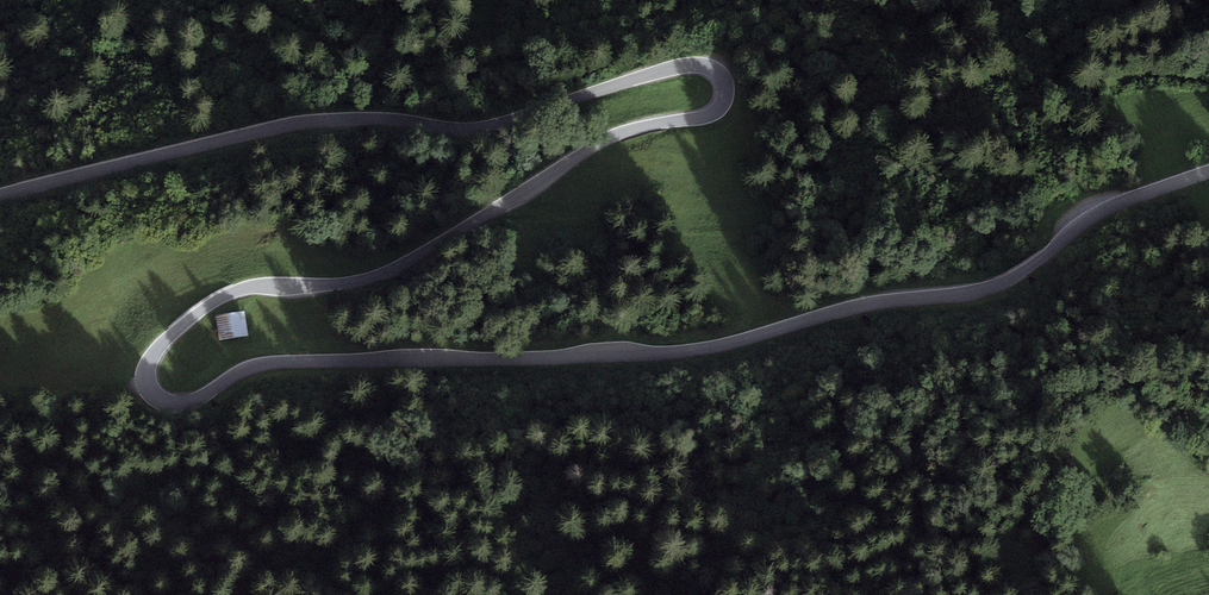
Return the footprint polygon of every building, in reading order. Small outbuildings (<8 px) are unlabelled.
[(245,314),(215,319),(218,341),(249,336),(245,314)]
